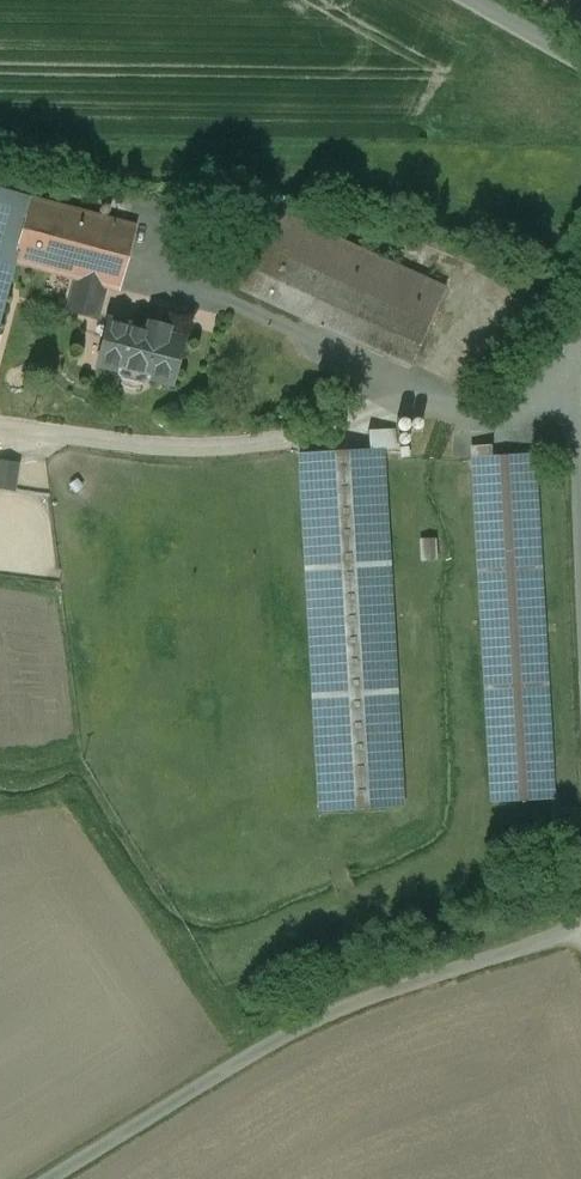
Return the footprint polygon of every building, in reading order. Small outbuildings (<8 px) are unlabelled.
[(13,262),(30,200),(0,192),(0,309),(13,262)] [(134,228),(30,200),(13,262),(76,279),(103,286),(118,290),(134,228)] [(445,289),(268,209),(232,289),(255,299),(284,233),(328,253),(319,274),(428,325),(445,289)] [(328,253),(284,233),(255,299),(298,319),(319,274),(328,253)] [(428,325),(319,274),(298,319),(408,369),(428,325)] [(103,286),(76,279),(68,311),(94,318),(103,286)] [(146,332),(127,327),(127,328),(109,323),(109,322),(107,322),(96,365),(98,366),(116,370),(115,374),(119,381),(140,386),(147,382),(148,378),(168,384),(170,385),(181,341),(179,340),(179,341),(164,337),(166,329),(164,328),(164,329),(149,325),(148,324),(146,332)] [(370,450),(303,453),(323,813),(400,808),(380,461),(380,451),(395,450),(393,430),(368,431),(370,450)] [(531,454),(492,456),(492,446),(475,447),(476,464),(495,803),(551,800),(531,454)] [(407,447),(399,448),(400,459),(408,458),(407,447)] [(12,490),(15,463),(0,461),(0,489),(12,490)]
